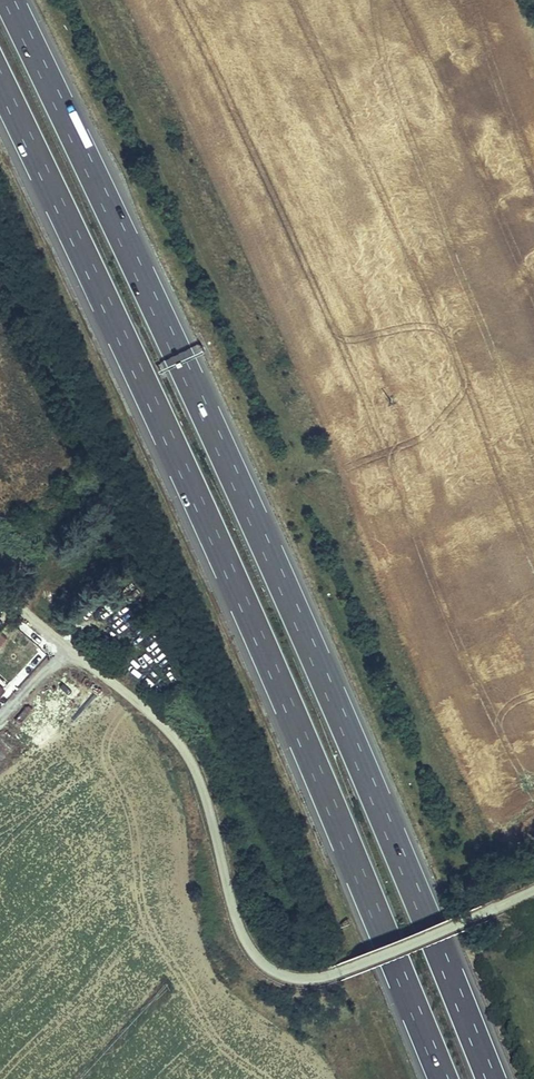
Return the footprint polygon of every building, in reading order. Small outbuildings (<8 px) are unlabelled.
[(5,690),(9,686),(0,678),(0,685),(5,690)]
